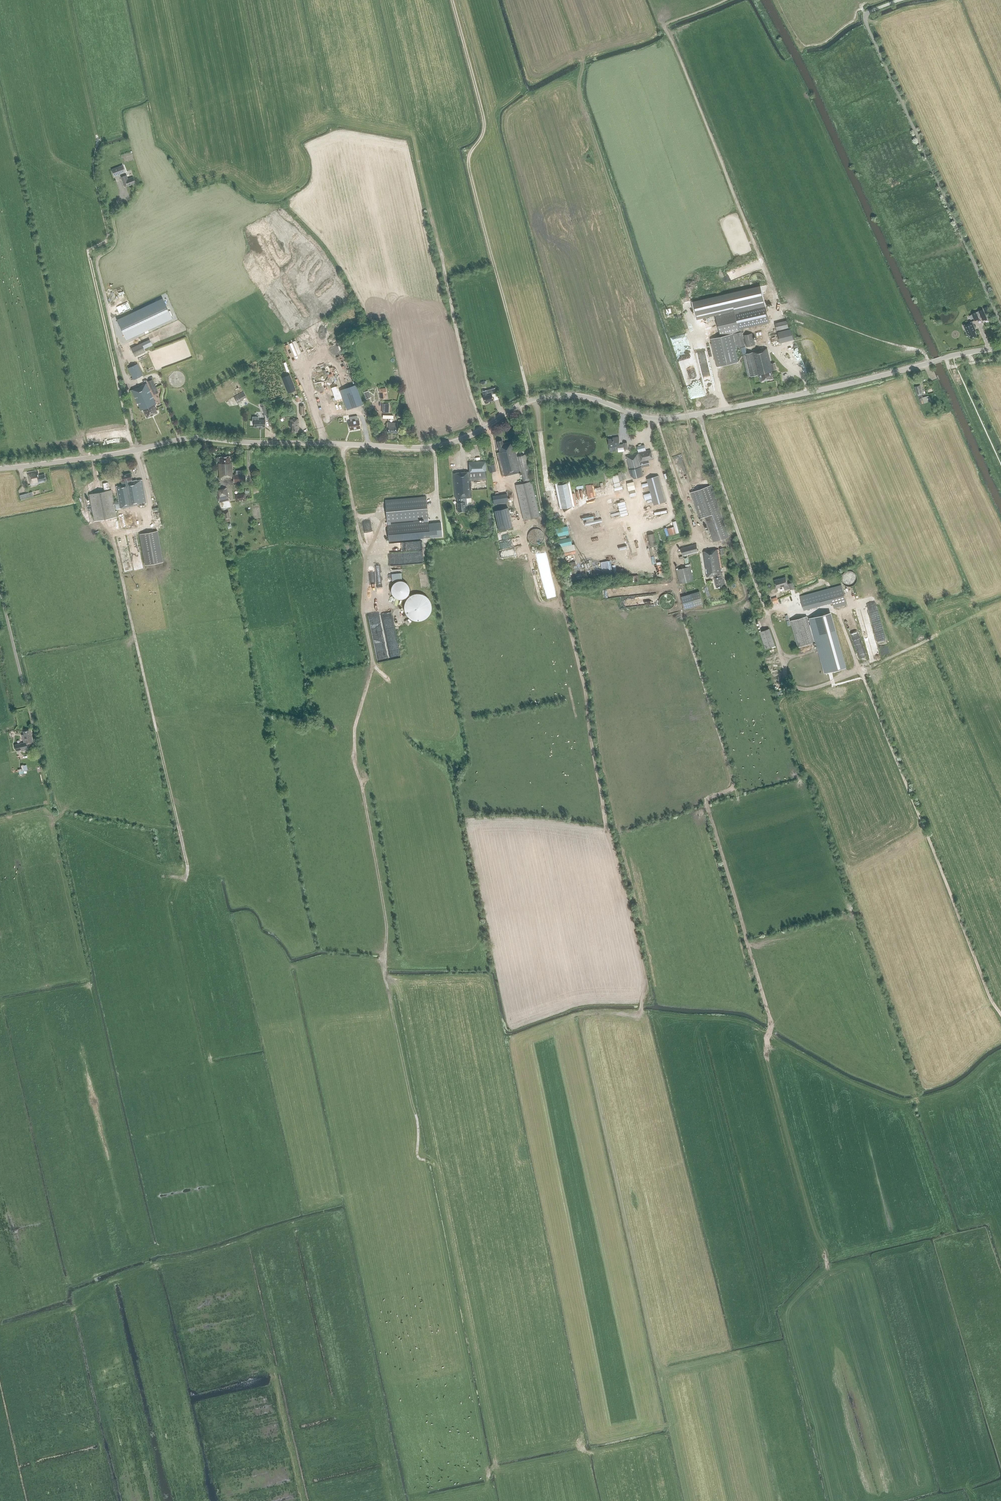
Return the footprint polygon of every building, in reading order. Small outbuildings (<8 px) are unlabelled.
[(126,172),(123,165),(112,169),(114,176),(126,172)] [(125,187),(135,183),(133,177),(128,179),(126,175),(121,177),(125,187)] [(696,318),(715,314),(720,336),(710,339),(716,367),(738,362),(735,350),(737,349),(736,348),(745,346),(741,329),(770,322),(762,286),(692,302),(696,318)] [(126,339),(172,318),(163,299),(117,320),(126,339)] [(978,319),(978,318),(981,316),(982,320),(986,318),(982,309),(971,314),(974,320),(978,319)] [(789,328),(787,320),(775,323),(777,331),(789,328)] [(975,328),(972,322),(963,325),(967,334),(968,334),(970,338),(976,335),(973,329),(975,328)] [(755,345),(752,333),(744,335),(746,347),(755,345)] [(146,352),(141,343),(131,348),(135,357),(146,352)] [(775,363),(771,364),(767,348),(766,348),(755,351),(753,352),(746,353),(745,347),(741,348),(748,378),(760,374),(761,382),(773,379),(772,375),(772,374),(772,372),(772,371),(772,370),(777,369),(775,363)] [(143,359),(138,361),(142,372),(146,370),(143,359)] [(128,368),(133,380),(143,375),(137,363),(128,368)] [(286,389),(294,386),(289,375),(282,378),(286,389)] [(156,387),(152,379),(148,381),(153,393),(157,391),(156,387)] [(147,418),(157,413),(155,409),(156,408),(154,404),(156,404),(146,383),(131,390),(141,411),(143,410),(147,418)] [(356,385),(340,390),(347,410),(362,404),(362,405),(363,404),(356,385)] [(491,394),(496,393),(495,388),(486,390),(482,391),(483,396),(485,404),(488,403),(488,401),(493,400),(491,394)] [(246,397),(243,392),(234,397),(237,403),(243,400),(242,399),(246,397)] [(923,397),(922,395),(918,396),(920,404),(930,401),(929,395),(923,397)] [(266,402),(264,403),(261,404),(262,407),(261,407),(264,415),(270,413),(266,402)] [(350,430),(360,428),(359,420),(358,420),(357,416),(350,417),(350,421),(348,422),(350,430)] [(262,428),(265,428),(265,420),(258,420),(258,417),(252,417),(252,421),(254,421),(254,427),(259,427),(259,429),(262,429),(262,428)] [(289,422),(289,426),(291,426),(291,427),(292,427),(292,432),(297,432),(297,430),(299,430),(298,419),(290,420),(290,422),(289,422)] [(397,426),(397,423),(387,423),(387,425),(386,425),(386,432),(397,432),(397,426)] [(620,445),(619,437),(615,437),(616,438),(608,439),(609,447),(610,447),(610,452),(618,451),(618,452),(624,451),(624,449),(628,448),(627,442),(623,443),(623,444),(620,445)] [(521,472),(523,483),(531,481),(527,464),(528,464),(526,454),(516,457),(513,441),(503,444),(502,440),(497,441),(499,452),(496,453),(502,476),(521,472)] [(646,450),(644,445),(637,446),(638,453),(626,456),(631,476),(634,478),(644,476),(642,468),(650,465),(649,460),(653,459),(650,450),(646,450)] [(219,457),(217,457),(217,458),(217,460),(218,461),(219,460),(220,463),(219,463),(219,477),(233,477),(232,463),(230,463),(230,456),(219,457)] [(471,490),(487,489),(485,461),(469,462),(469,472),(453,473),(455,498),(457,498),(457,502),(458,511),(467,510),(466,498),(471,498),(471,490)] [(35,471),(28,472),(31,486),(40,483),(39,483),(46,482),(46,480),(45,474),(39,476),(38,471),(35,471)] [(626,479),(624,471),(618,473),(620,481),(626,479)] [(115,504),(116,509),(146,503),(142,479),(137,480),(132,480),(131,479),(132,479),(131,473),(119,475),(120,481),(121,481),(122,485),(116,486),(119,501),(115,502),(115,504)] [(233,475),(234,482),(246,482),(245,474),(233,475)] [(621,485),(618,474),(612,476),(614,486),(621,485)] [(665,502),(658,475),(646,479),(650,493),(643,495),(645,500),(652,499),(653,503),(647,504),(648,507),(665,502)] [(531,481),(523,483),(514,485),(524,521),(540,516),(531,481)] [(636,489),(634,481),(627,483),(629,491),(636,489)] [(572,506),(567,483),(557,485),(562,508),(572,506)] [(594,483),(586,484),(587,498),(596,497),(594,483)] [(729,536),(711,485),(690,492),(699,519),(704,517),(713,542),(729,536)] [(229,500),(227,488),(216,490),(219,502),(229,500)] [(114,505),(115,504),(115,502),(114,502),(111,490),(89,494),(94,521),(116,517),(114,505)] [(32,491),(20,495),(21,499),(33,496),(32,491)] [(507,494),(492,495),(493,504),(508,502),(507,494)] [(389,541),(425,537),(442,536),(441,522),(428,523),(426,497),(385,501),(387,522),(389,541)] [(617,502),(621,515),(628,514),(625,500),(617,502)] [(498,530),(512,527),(508,507),(494,511),(498,530)] [(230,518),(228,510),(222,512),(224,523),(230,521),(230,518)] [(668,528),(670,535),(679,532),(676,520),(673,521),(674,526),(668,528)] [(558,535),(568,535),(568,526),(557,527),(558,535)] [(528,534),(528,536),(528,539),(529,541),(531,543),(533,544),(536,545),(539,544),(541,543),(543,541),(544,539),(544,536),(544,534),(543,532),(541,530),(539,528),(536,528),(533,528),(531,530),(529,532),(528,534)] [(163,562),(158,531),(139,534),(145,565),(163,562)] [(570,537),(561,539),(563,546),(572,544),(570,537)] [(501,556),(520,553),(519,546),(506,548),(505,541),(500,541),(502,551),(501,552),(501,556)] [(564,552),(575,549),(574,544),(563,547),(564,552)] [(698,551),(696,544),(680,548),(682,555),(698,551)] [(723,577),(722,572),(719,549),(703,552),(707,577),(714,576),(716,587),(722,586),(722,585),(726,585),(724,577),(723,577)] [(603,573),(612,572),(610,560),(600,562),(603,573)] [(693,580),(690,566),(676,569),(679,584),(693,580)] [(790,590),(794,589),(792,582),(788,583),(789,585),(788,585),(785,577),(779,579),(774,580),(777,588),(784,586),(785,590),(790,589),(790,590)] [(391,587),(391,590),(391,592),(392,595),(394,597),(396,598),(399,599),(401,599),(404,598),(406,597),(408,595),(409,592),(409,590),(409,587),(408,585),(406,583),(404,581),(401,581),(399,581),(396,581),(394,583),(392,585),(391,587)] [(841,585),(829,589),(832,601),(834,608),(847,604),(841,585)] [(832,601),(829,589),(800,597),(803,609),(832,601)] [(703,604),(699,591),(681,596),(685,609),(703,604)] [(404,604),(404,607),(404,610),(405,613),(407,616),(410,618),(413,620),(416,621),(419,621),(422,620),(425,618),(428,616),(430,613),(431,610),(431,607),(431,604),(430,601),(428,598),(425,596),(422,594),(419,593),(416,593),(413,594),(410,596),(407,598),(405,601),(404,604)] [(807,616),(791,620),(798,647),(816,642),(825,673),(845,667),(830,613),(810,618),(812,625),(809,626),(807,616)] [(775,645),(769,628),(759,631),(765,649),(775,645)] [(28,749),(26,744),(33,742),(31,734),(32,734),(31,729),(23,731),(24,734),(22,734),(24,743),(15,745),(16,751),(21,750),(21,751),(28,749)]
